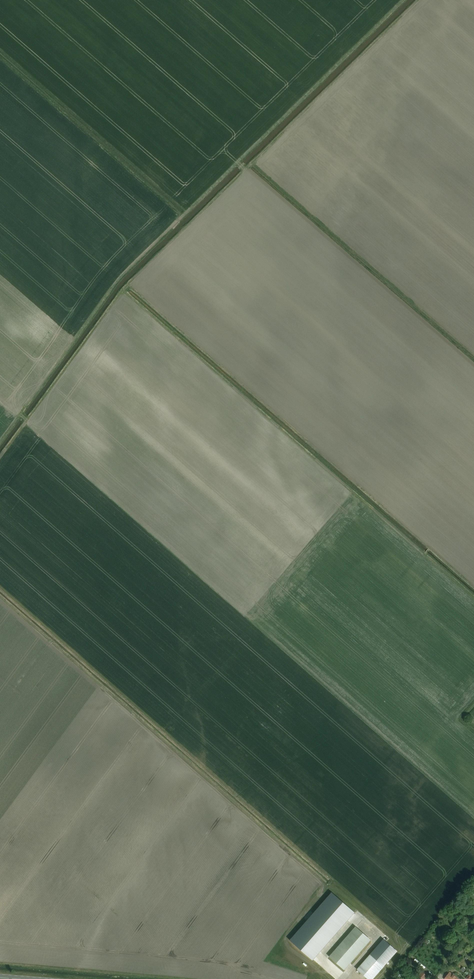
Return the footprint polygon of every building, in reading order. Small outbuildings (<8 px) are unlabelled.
[(331,893),(291,940),(313,960),(354,913),(331,893)] [(359,924),(333,955),(349,969),(375,938),(359,924)] [(383,939),(357,969),(368,978),(373,978),(397,951),(383,939)]
